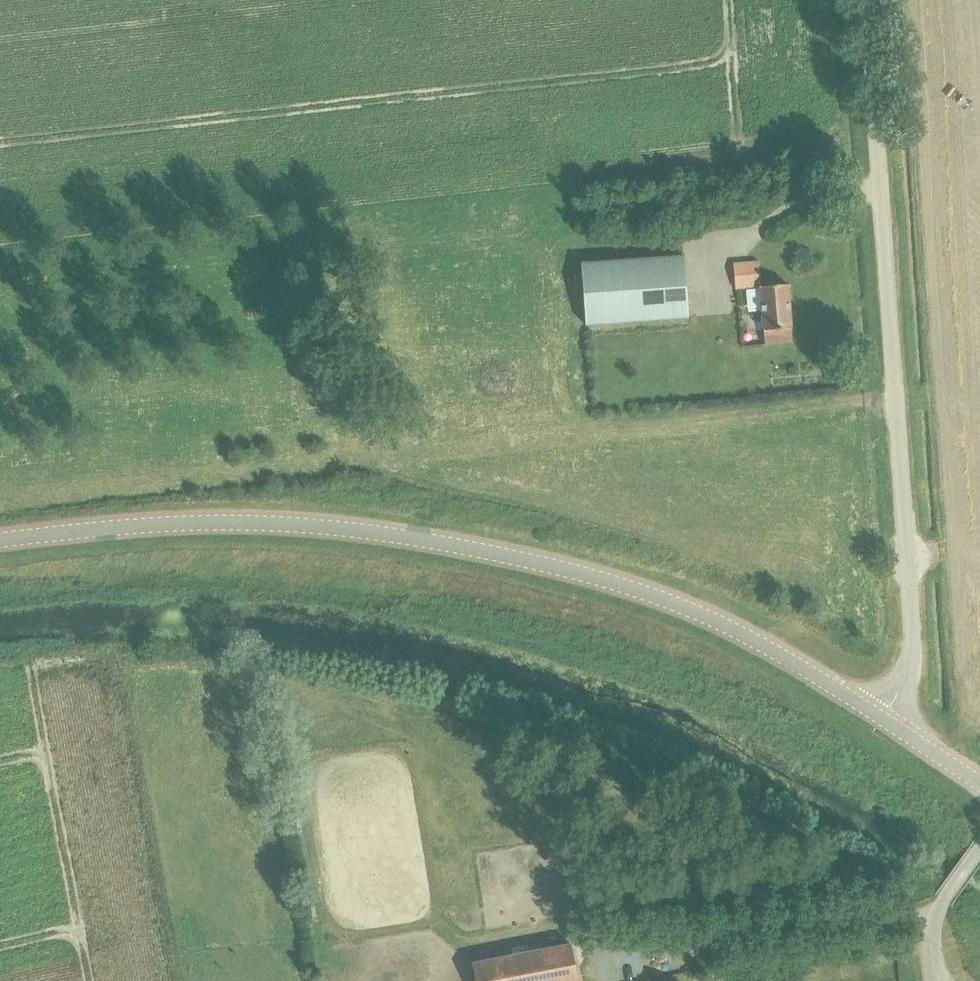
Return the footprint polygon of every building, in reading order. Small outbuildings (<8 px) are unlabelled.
[(582,264),(586,325),(689,318),(684,256),(582,264)] [(734,264),(736,289),(761,287),(759,262),(734,264)] [(764,331),(765,344),(793,342),(792,329),(789,285),(761,287),(764,331)] [(476,980),(579,980),(572,945),(473,964),(476,980)]
